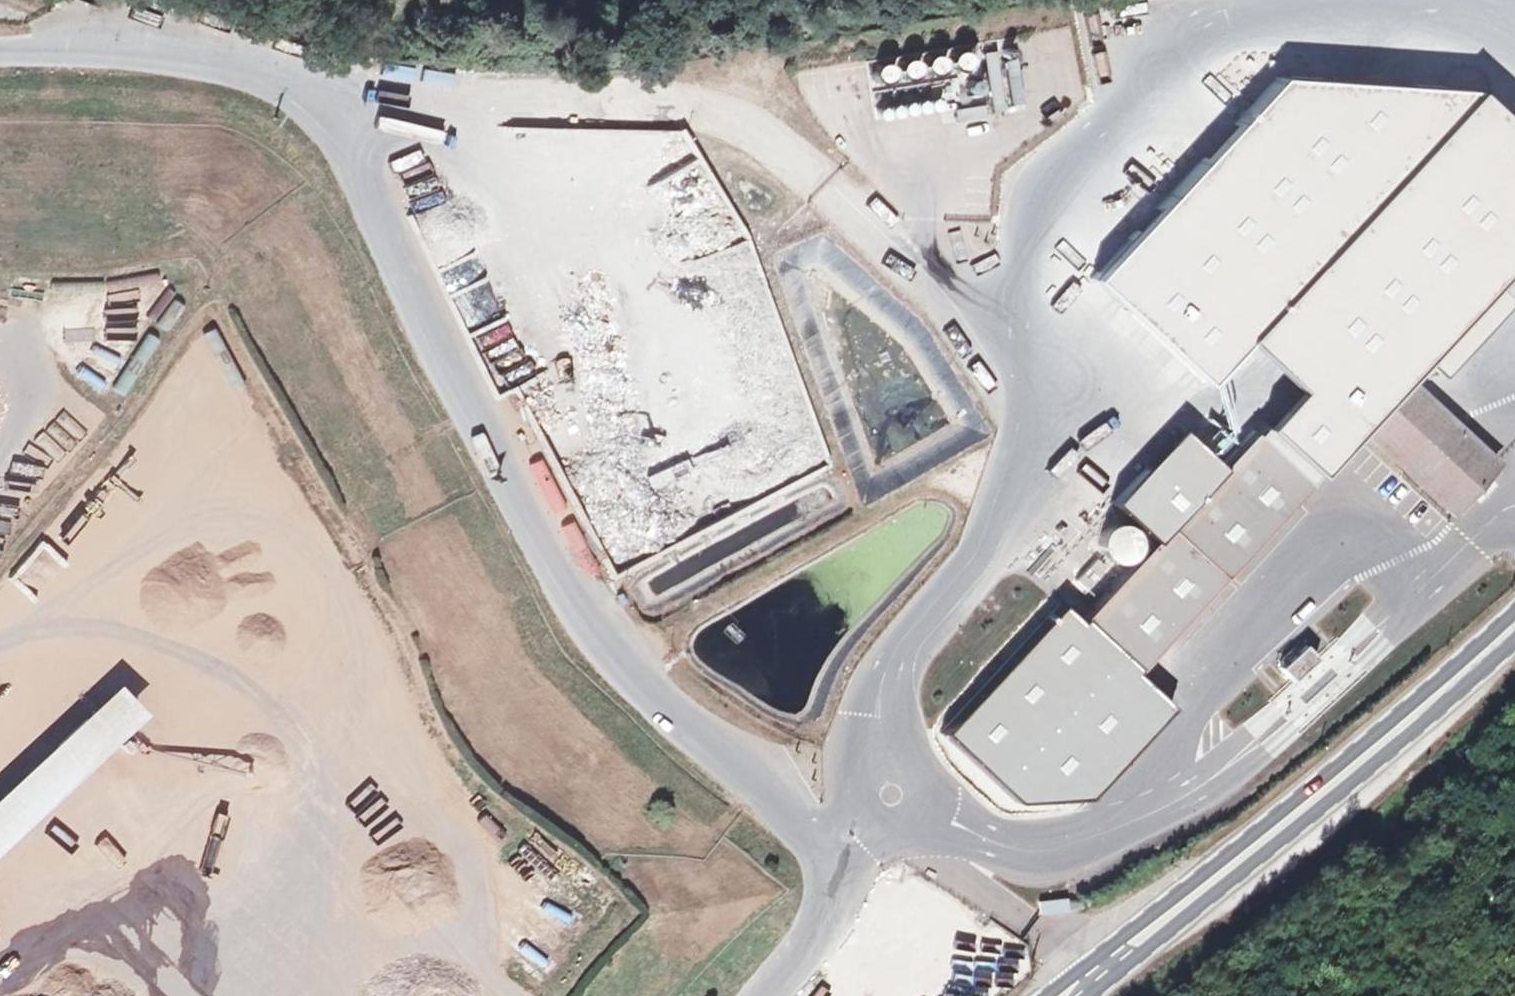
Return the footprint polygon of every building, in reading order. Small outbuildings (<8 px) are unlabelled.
[(1318,23),(1319,35),(1344,33),(1343,21),(1318,23)] [(987,109),(1023,106),(1019,46),(983,48),(987,109)] [(1448,328),(1514,255),(1514,129),(1470,87),(1271,79),(1093,274),(1208,377),(1244,335),(1342,231),(1448,328)] [(953,108),(955,122),(986,117),(984,103),(953,108)] [(436,199),(428,179),(407,187),(415,207),(436,199)] [(411,246),(483,231),(476,194),(404,209),(411,246)] [(1497,460),(1404,377),(1424,355),(1448,328),(1342,231),(1244,335),(1293,384),(1258,425),(1314,473),(1364,426),(1453,508),(1497,460)] [(1136,664),(1314,473),(1258,425),(1221,465),(1155,538),(1084,614),(1067,598),(949,729),(1018,792),(1088,789),(1173,698),(1136,664)] [(1115,502),(1155,538),(1221,465),(1182,430),(1115,502)] [(0,757),(0,813),(114,696),(86,669),(0,757)] [(23,728),(0,705),(0,752),(23,728)] [(38,929),(63,919),(58,906),(33,916),(38,929)]
